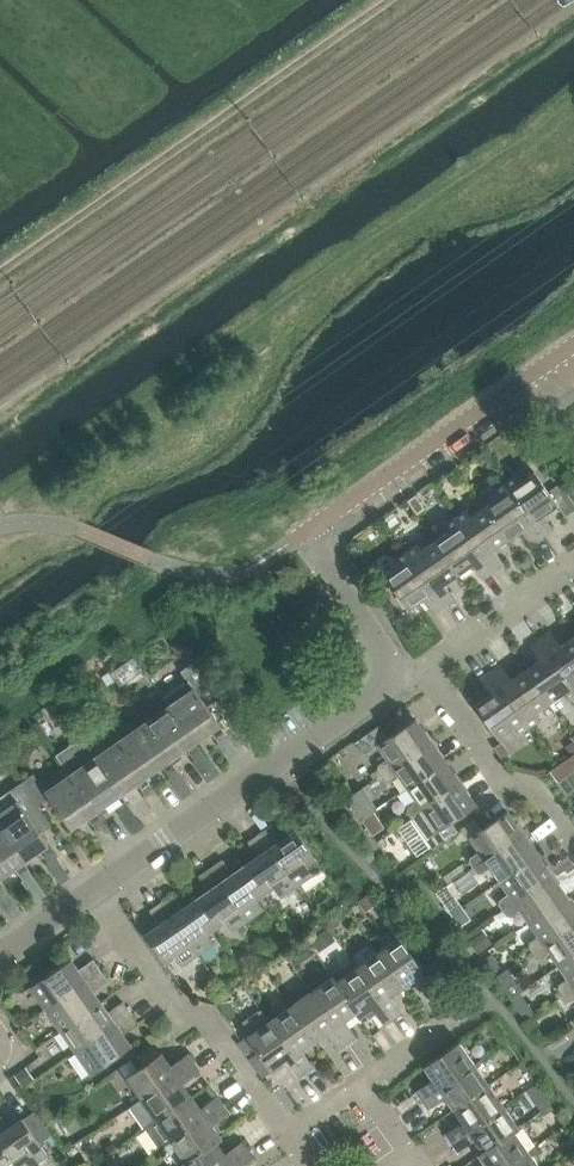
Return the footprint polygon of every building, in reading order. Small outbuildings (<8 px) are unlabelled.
[(543,539),(554,531),(543,516),(557,506),(565,517),(573,511),(573,504),(559,483),(547,491),(534,472),(520,482),(516,476),(505,484),(543,539)] [(532,546),(543,539),(505,484),(493,492),(497,497),(484,506),(508,541),(521,532),(532,546)] [(415,495),(408,500),(416,513),(424,507),(415,495)] [(494,551),(508,541),(484,506),(470,516),(466,510),(455,518),(493,573),(504,565),(494,551)] [(384,519),(390,528),(399,522),(393,513),(384,519)] [(482,580),(493,573),(455,518),(444,526),(448,531),(434,541),(458,575),(472,566),(482,580)] [(445,585),(458,575),(434,541),(420,550),(417,545),(406,552),(444,607),(455,599),(445,585)] [(432,615),(444,607),(406,552),(395,560),(399,566),(384,576),(408,610),(422,600),(432,615)] [(573,636),(560,645),(550,631),(539,638),(573,689),(573,636)] [(191,650),(183,638),(171,646),(180,658),(191,650)] [(573,695),(573,689),(539,638),(528,646),(538,661),(525,670),(548,704),(562,695),(566,700),(573,695)] [(164,698),(195,743),(211,732),(220,744),(229,738),(206,706),(222,694),(198,659),(181,671),(188,681),(164,698)] [(548,704),(525,670),(511,679),(501,665),(490,672),(527,727),(538,719),(534,714),(548,704)] [(516,735),(527,727),(490,672),(478,680),(488,695),(474,704),(498,739),(512,729),(516,735)] [(204,755),(195,743),(164,698),(139,715),(170,760),(187,749),(195,761),(204,755)] [(55,700),(43,709),(55,726),(67,718),(55,700)] [(179,773),(170,760),(139,715),(114,732),(146,777),(162,766),(171,779),(179,773)] [(430,741),(414,719),(389,737),(380,725),(355,742),(364,755),(377,746),(386,759),(377,765),(376,770),(380,776),(430,741)] [(155,790),(146,777),(114,732),(89,749),(121,794),(137,783),(146,796),(155,790)] [(130,807),(121,794),(89,749),(81,737),(57,753),(66,766),(65,766),(96,811),(112,800),(121,813),(130,807)] [(407,789),(445,763),(430,741),(380,776),(384,781),(389,782),(398,776),(407,789)] [(570,755),(573,752),(573,742),(573,741),(564,747),(570,755)] [(410,818),(459,784),(445,763),(407,789),(416,802),(406,808),(405,813),(410,818)] [(105,824),(96,811),(65,766),(41,783),(34,773),(21,782),(37,805),(49,797),(71,829),(88,817),(97,830),(105,824)] [(37,805),(21,782),(10,790),(17,800),(0,811),(0,828),(24,862),(40,851),(49,864),(57,858),(26,813),(37,805)] [(447,837),(441,829),(475,806),(459,784),(410,818),(431,848),(447,837)] [(473,868),(522,834),(506,811),(483,828),(476,819),(462,829),(469,838),(478,852),(469,858),(469,863),(473,868)] [(362,820),(373,836),(384,828),(373,812),(362,820)] [(272,824),(260,833),(296,886),(322,868),(295,830),(282,839),(272,824)] [(24,862),(0,828),(0,879),(15,868),(24,881),(33,875),(24,862)] [(280,897),(296,886),(260,833),(248,841),(258,856),(245,865),(265,893),(273,887),(280,897)] [(499,881),(537,855),(522,834),(473,868),(477,874),(481,875),(490,868),(499,881)] [(502,911),(552,876),(537,855),(499,881),(508,894),(499,900),(498,905),(502,911)] [(265,893),(245,865),(233,873),(223,859),(211,867),(247,920),(263,909),(257,899),(265,893)] [(231,931),(247,920),(211,867),(198,876),(208,891),(196,899),(216,927),(224,922),(231,931)] [(528,924),(566,897),(552,876),(502,911),(506,916),(511,917),(519,911),(528,924)] [(216,927),(196,899),(184,908),(173,893),(161,902),(198,954),(214,943),(207,933),(216,927)] [(357,902),(358,904),(364,913),(377,904),(370,895),(369,893),(357,902)] [(441,903),(450,916),(461,908),(452,895),(441,903)] [(573,923),(573,908),(566,897),(528,924),(537,936),(528,943),(528,947),(531,953),(573,923)] [(339,910),(345,909),(347,903),(343,899),(337,900),(335,905),(339,910)] [(181,966),(198,954),(161,902),(149,910),(159,925),(146,934),(165,962),(175,956),(181,966)] [(461,908),(450,916),(458,928),(470,920),(461,908)] [(335,916),(327,921),(333,929),(340,924),(335,916)] [(318,917),(309,924),(316,933),(325,927),(318,917)] [(573,954),(573,923),(531,953),(535,958),(540,959),(549,953),(558,966),(573,954)] [(318,950),(335,939),(326,927),(310,938),(318,950)] [(478,955),(489,947),(481,935),(469,943),(478,955)] [(378,952),(402,988),(415,979),(426,996),(436,989),(400,937),(378,952)] [(314,953),(306,941),(288,954),(296,966),(314,953)] [(390,996),(402,988),(378,952),(357,967),(393,1019),(402,1013),(390,996)] [(573,986),(573,954),(558,966),(566,979),(558,985),(557,989),(561,995),(573,986)] [(492,976),(500,970),(490,956),(482,962),(492,976)] [(46,1009),(101,970),(93,959),(78,970),(71,959),(30,987),(46,1009)] [(393,1019),(357,967),(352,959),(332,973),(334,976),(332,977),(360,1017),(372,1009),(384,1025),(393,1019)] [(60,1030),(101,1002),(94,992),(109,982),(101,970),(46,1009),(60,1030)] [(507,972),(495,980),(510,1002),(522,994),(507,972)] [(359,1018),(360,1017),(332,977),(311,992),(347,1044),(357,1037),(345,1021),(356,1013),(359,1018)] [(561,995),(565,1000),(570,1001),(573,998),(573,986),(561,995)] [(338,1050),(347,1044),(311,992),(290,1006),(315,1042),(327,1033),(338,1050)] [(75,1051),(130,1013),(123,1002),(108,1012),(101,1002),(60,1030),(75,1051)] [(527,1003),(517,1010),(521,1015),(523,1019),(525,1021),(535,1014),(527,1003)] [(303,1050),(315,1042),(290,1006),(269,1021),(305,1073),(314,1067),(303,1050)] [(305,1073),(269,1021),(260,1009),(243,1020),(252,1033),(247,1036),(272,1072),(285,1063),(296,1079),(305,1073)] [(130,1013),(75,1051),(91,1074),(131,1046),(123,1035),(138,1024),(130,1013)] [(422,1099),(474,1063),(459,1041),(424,1066),(433,1079),(416,1090),(422,1099)] [(127,1076),(142,1098),(193,1062),(188,1053),(171,1065),(162,1052),(127,1076)] [(131,1058),(119,1067),(126,1076),(138,1068),(131,1058)] [(146,1126),(191,1095),(183,1083),(200,1071),(193,1062),(142,1098),(131,1105),(146,1126)] [(454,1109),(489,1085),(474,1063),(422,1099),(428,1108),(445,1097),(454,1109)] [(24,1087),(35,1079),(26,1066),(15,1074),(24,1087)] [(452,1142),(504,1106),(489,1085),(454,1109),(462,1121),(446,1133),(452,1142)] [(541,1094),(535,1085),(527,1091),(534,1099),(541,1094)] [(171,1140),(223,1104),(217,1095),(200,1107),(191,1095),(146,1126),(161,1147),(171,1140)] [(181,1165),(221,1137),(212,1125),(229,1113),(223,1104),(171,1140),(185,1160),(181,1164),(181,1165)] [(478,1155),(518,1127),(504,1106),(452,1142),(458,1151),(475,1139),(482,1150),(477,1153),(478,1155)] [(41,1146),(39,1142),(50,1134),(34,1111),(23,1119),(22,1118),(9,1128),(0,1115),(0,1142),(17,1165),(34,1165),(48,1156),(41,1146)] [(529,1151),(515,1131),(519,1128),(518,1127),(478,1155),(486,1165),(507,1165),(529,1151)] [(248,1150),(242,1141),(225,1153),(218,1142),(222,1139),(221,1137),(181,1165),(182,1165),(225,1165),(248,1150)] [(0,1142),(0,1165),(17,1165),(0,1142)] [(255,1159),(248,1150),(225,1165),(245,1165),(255,1159)] [(529,1151),(507,1165),(539,1165),(529,1151)]
